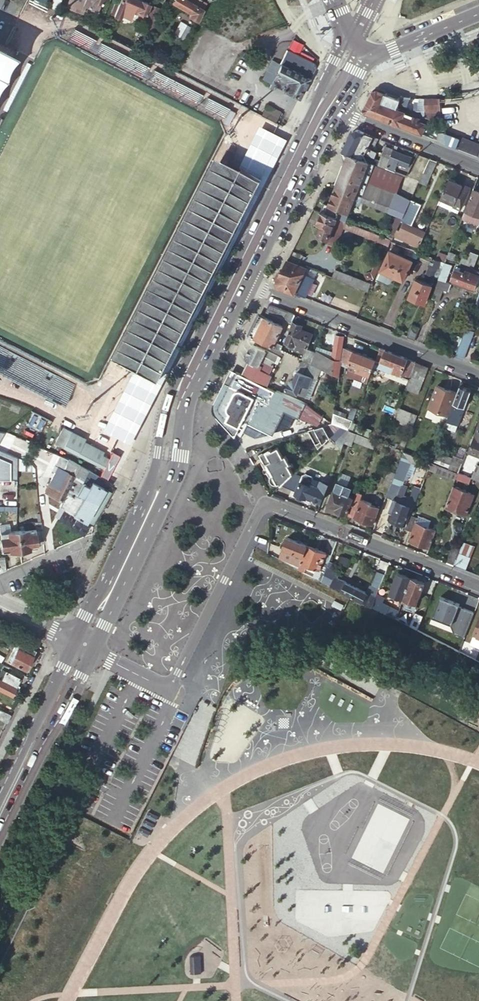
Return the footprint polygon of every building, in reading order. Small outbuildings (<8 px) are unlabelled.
[(79,8),(82,9),(84,3),(95,7),(97,2),(98,2),(99,0),(82,0),(79,8)] [(140,23),(148,5),(148,4),(139,0),(139,1),(137,0),(120,0),(118,4),(124,6),(121,14),(125,16),(126,13),(131,15),(132,11),(135,12),(136,12),(138,12),(135,21),(140,23)] [(196,0),(172,0),(170,3),(189,13),(196,0)] [(33,1),(25,5),(27,10),(35,7),(33,1)] [(148,5),(140,23),(146,26),(153,7),(148,5)] [(70,38),(225,117),(231,106),(75,26),(70,38)] [(0,43),(0,73),(4,75),(16,51),(4,45),(0,43)] [(273,62),(263,81),(271,86),(269,90),(273,92),(275,88),(283,92),(298,100),(313,69),(311,64),(288,51),(281,66),(273,62)] [(366,112),(421,134),(426,122),(404,113),(405,110),(397,107),(399,102),(400,99),(377,89),(374,90),(372,91),(364,107),(366,112)] [(407,106),(411,97),(402,95),(400,99),(399,102),(407,106)] [(445,133),(440,98),(437,98),(429,98),(416,98),(415,101),(419,102),(418,110),(425,111),(425,116),(430,118),(434,117),(438,140),(447,143),(445,133)] [(281,113),(268,106),(262,117),(275,124),(281,113)] [(347,138),(341,151),(371,162),(373,159),(376,151),(372,149),(377,138),(357,130),(351,132),(347,138)] [(478,156),(478,145),(459,137),(459,138),(445,133),(447,143),(478,156)] [(386,146),(381,157),(388,160),(393,150),(393,148),(386,146)] [(266,159),(270,150),(265,148),(261,156),(266,159)] [(388,160),(386,166),(394,169),(397,163),(407,166),(410,157),(393,150),(388,160)] [(366,185),(374,164),(371,162),(341,151),(345,162),(342,167),(340,175),(360,183),(366,185)] [(378,165),(385,168),(386,166),(388,160),(381,157),(379,162),(378,165)] [(430,175),(436,161),(429,158),(423,172),(430,175)] [(155,377),(159,379),(261,178),(258,177),(227,162),(224,168),(213,190),(209,188),(196,212),(200,214),(182,250),(178,248),(165,273),(169,274),(151,310),(147,308),(134,333),(138,335),(124,362),(141,370),(155,377)] [(374,164),(366,185),(393,196),(402,175),(385,168),(378,165),(374,164)] [(352,203),(360,183),(340,175),(334,188),(327,205),(342,211),(348,213),(352,203)] [(462,184),(448,179),(437,204),(451,210),(454,204),(462,207),(469,187),(462,184)] [(366,185),(360,183),(352,203),(357,206),(359,202),(366,185)] [(393,196),(366,185),(359,202),(387,213),(393,196)] [(472,188),(468,199),(478,203),(478,191),(472,188)] [(394,194),(387,213),(401,219),(410,200),(394,194)] [(462,215),(478,222),(478,221),(478,203),(468,199),(462,215)] [(401,219),(400,221),(402,221),(411,225),(420,204),(410,200),(401,219)] [(322,204),(320,211),(336,217),(339,218),(342,211),(327,205),(322,204)] [(336,217),(320,211),(316,221),(321,224),(317,234),(335,241),(340,228),(333,225),(336,217)] [(478,222),(462,215),(459,222),(476,229),(478,222)] [(411,248),(416,250),(425,230),(411,225),(402,221),(396,237),(413,244),(411,248)] [(398,243),(391,241),(389,244),(393,246),(391,251),(396,254),(398,249),(396,247),(398,243)] [(411,260),(396,254),(391,251),(389,251),(381,269),(393,275),(392,277),(401,281),(402,279),(403,280),(411,260)] [(448,251),(446,259),(452,261),(455,254),(448,251)] [(472,269),(478,254),(470,251),(466,260),(460,258),(458,263),(469,268),(472,269)] [(438,278),(444,261),(433,257),(427,273),(438,278)] [(306,267),(287,259),(281,270),(277,279),(276,281),(278,286),(294,292),(304,272),(306,267)] [(452,264),(444,261),(438,278),(436,284),(443,286),(446,288),(449,281),(450,278),(447,277),(452,264)] [(316,271),(306,267),(304,272),(313,277),(316,271)] [(469,268),(467,274),(454,270),(450,278),(466,284),(465,289),(470,291),(473,289),(474,287),(477,288),(478,284),(475,283),(477,278),(478,279),(478,275),(478,274),(478,271),(472,269),(469,268)] [(332,277),(368,291),(371,284),(334,270),(332,277)] [(294,292),(305,296),(313,277),(304,272),(294,292)] [(431,284),(418,278),(416,277),(408,296),(424,302),(431,284)] [(466,284),(450,278),(449,281),(450,283),(465,289),(466,284)] [(443,286),(436,284),(432,294),(439,297),(443,286)] [(286,318),(288,311),(269,304),(267,310),(286,318)] [(292,321),(295,314),(288,311),(286,318),(285,319),(292,322),(292,321)] [(256,323),(249,336),(261,341),(281,349),(283,344),(278,342),(281,335),(278,333),(282,325),(260,314),(256,323)] [(302,359),(309,362),(314,351),(314,350),(306,346),(311,333),(300,329),(302,325),(292,321),(292,322),(285,341),(293,345),(294,343),(297,344),(296,348),(304,351),(302,359)] [(412,323),(407,336),(415,339),(420,326),(412,323)] [(464,332),(455,355),(463,358),(472,336),(464,332)] [(309,362),(339,377),(341,363),(341,360),(340,360),(343,336),(335,334),(332,351),(331,358),(314,351),(309,362)] [(332,351),(316,344),(314,350),(314,351),(331,358),(332,351)] [(76,384),(0,345),(0,371),(65,404),(76,384)] [(281,357),(259,346),(256,345),(246,365),(242,374),(266,386),(271,376),(259,369),(261,365),(258,364),(261,359),(272,365),(274,361),(278,363),(281,357)] [(375,359),(343,347),(341,360),(341,363),(348,366),(345,377),(365,385),(370,374),(375,359)] [(385,349),(380,347),(375,359),(370,374),(375,376),(378,367),(385,349)] [(415,361),(385,349),(378,367),(408,379),(415,361)] [(320,369),(301,361),(293,381),(291,380),(289,381),(286,387),(309,396),(320,369)] [(417,393),(428,365),(415,361),(408,379),(404,388),(417,393)] [(141,370),(139,380),(149,386),(151,386),(155,377),(141,370)] [(302,415),(307,402),(276,389),(275,391),(266,386),(242,374),(236,371),(226,389),(217,406),(219,410),(238,430),(244,419),(251,422),(262,400),(280,408),(281,405),(302,415)] [(139,380),(136,379),(123,405),(126,407),(139,380)] [(149,386),(139,380),(126,407),(136,412),(145,394),(149,386)] [(428,406),(447,414),(456,392),(436,384),(428,406)] [(470,389),(458,384),(456,392),(447,414),(445,420),(456,424),(470,389)] [(411,427),(416,414),(397,407),(392,420),(411,427)] [(334,409),(332,423),(339,426),(349,430),(351,423),(352,420),(344,417),(345,413),(334,409)] [(32,414),(27,425),(40,430),(44,419),(32,414)] [(351,423),(349,430),(355,432),(367,437),(369,430),(351,423)] [(329,437),(324,426),(309,430),(317,448),(329,437)] [(107,460),(100,457),(80,447),(82,444),(83,440),(61,429),(53,445),(102,470),(107,460)] [(355,432),(349,430),(344,442),(350,444),(352,439),(355,432)] [(367,437),(355,432),(352,439),(365,445),(368,437),(367,437)] [(373,448),(375,440),(368,437),(365,445),(373,448)] [(477,438),(476,440),(472,439),(467,452),(478,457),(478,438),(477,438)] [(101,454),(82,444),(80,447),(100,457),(101,454)] [(268,462),(280,484),(292,473),(288,464),(290,463),(286,455),(284,457),(278,447),(272,450),(271,448),(260,454),(265,463),(268,462)] [(43,448),(38,460),(55,467),(44,492),(63,502),(60,507),(93,525),(112,493),(87,477),(86,479),(84,478),(89,471),(80,465),(75,475),(63,469),(68,459),(43,448)] [(114,448),(104,467),(108,469),(118,450),(114,448)] [(405,474),(409,461),(412,455),(402,451),(396,467),(392,479),(389,486),(385,497),(395,501),(388,517),(405,523),(411,506),(413,507),(415,501),(418,494),(412,492),(410,497),(398,492),(403,478),(406,479),(408,475),(405,474)] [(461,462),(462,458),(452,455),(451,458),(436,452),(434,458),(449,464),(447,469),(457,472),(461,462)] [(430,462),(412,455),(409,461),(427,468),(430,462)] [(434,458),(432,462),(437,465),(447,469),(449,464),(434,458)] [(447,469),(437,465),(432,462),(430,462),(427,468),(431,469),(448,476),(445,483),(452,485),(455,478),(457,472),(447,469)] [(457,472),(470,477),(474,467),(461,462),(457,472)] [(470,477),(478,481),(478,464),(476,463),(474,467),(470,477)] [(392,479),(396,467),(390,465),(386,476),(392,479)] [(312,497),(322,500),(329,482),(320,479),(318,486),(314,485),(315,482),(311,480),(312,478),(311,474),(306,472),(303,473),(301,477),(292,473),(280,484),(295,490),(295,492),(298,493),(298,495),(304,498),(305,496),(311,499),(312,497)] [(457,472),(455,478),(469,483),(470,477),(457,472)] [(389,486),(392,479),(386,476),(383,483),(389,486)] [(351,487),(337,481),(328,504),(337,507),(336,510),(345,514),(352,497),(347,495),(351,487)] [(452,485),(444,507),(465,515),(473,494),(452,485)] [(356,491),(348,514),(373,524),(379,507),(362,500),(359,499),(361,495),(361,493),(356,491)] [(411,513),(405,528),(412,531),(416,522),(418,516),(411,513)] [(25,531),(18,531),(20,551),(31,550),(30,546),(38,545),(44,544),(41,522),(24,524),(25,531)] [(409,540),(429,547),(435,529),(416,522),(412,531),(409,540)] [(18,531),(6,532),(5,525),(0,526),(0,530),(3,553),(20,551),(18,531)] [(287,538),(278,559),(297,569),(307,546),(287,538)] [(336,541),(332,539),(327,550),(332,552),(336,541)] [(343,544),(336,541),(332,552),(338,554),(343,544)] [(454,542),(451,549),(458,552),(461,544),(454,542)] [(315,579),(320,581),(328,563),(331,556),(307,546),(297,569),(303,572),(306,564),(319,570),(315,579)] [(451,549),(446,563),(453,565),(457,554),(458,552),(451,549)] [(457,554),(453,565),(465,570),(469,558),(457,554)] [(352,597),(372,607),(376,598),(336,578),(334,582),(332,581),(335,573),(332,571),(334,565),(328,563),(320,581),(352,597)] [(379,587),(384,574),(377,571),(372,585),(379,587)] [(402,598),(410,577),(397,572),(390,593),(402,598)] [(423,582),(410,577),(402,598),(415,603),(423,582)] [(372,607),(394,619),(397,611),(389,607),(380,605),(383,599),(376,596),(376,598),(372,607)] [(417,631),(423,615),(414,612),(412,618),(397,611),(394,619),(417,631)] [(458,651),(467,628),(436,616),(434,620),(427,617),(421,633),(458,651)] [(8,636),(4,639),(12,644),(14,643),(18,646),(10,662),(26,670),(35,650),(8,636)] [(11,698),(21,679),(6,672),(4,677),(2,681),(0,680),(0,692),(11,698)] [(7,723),(11,715),(0,710),(0,720),(7,723)] [(191,955),(191,974),(204,974),(204,955),(191,955)]
